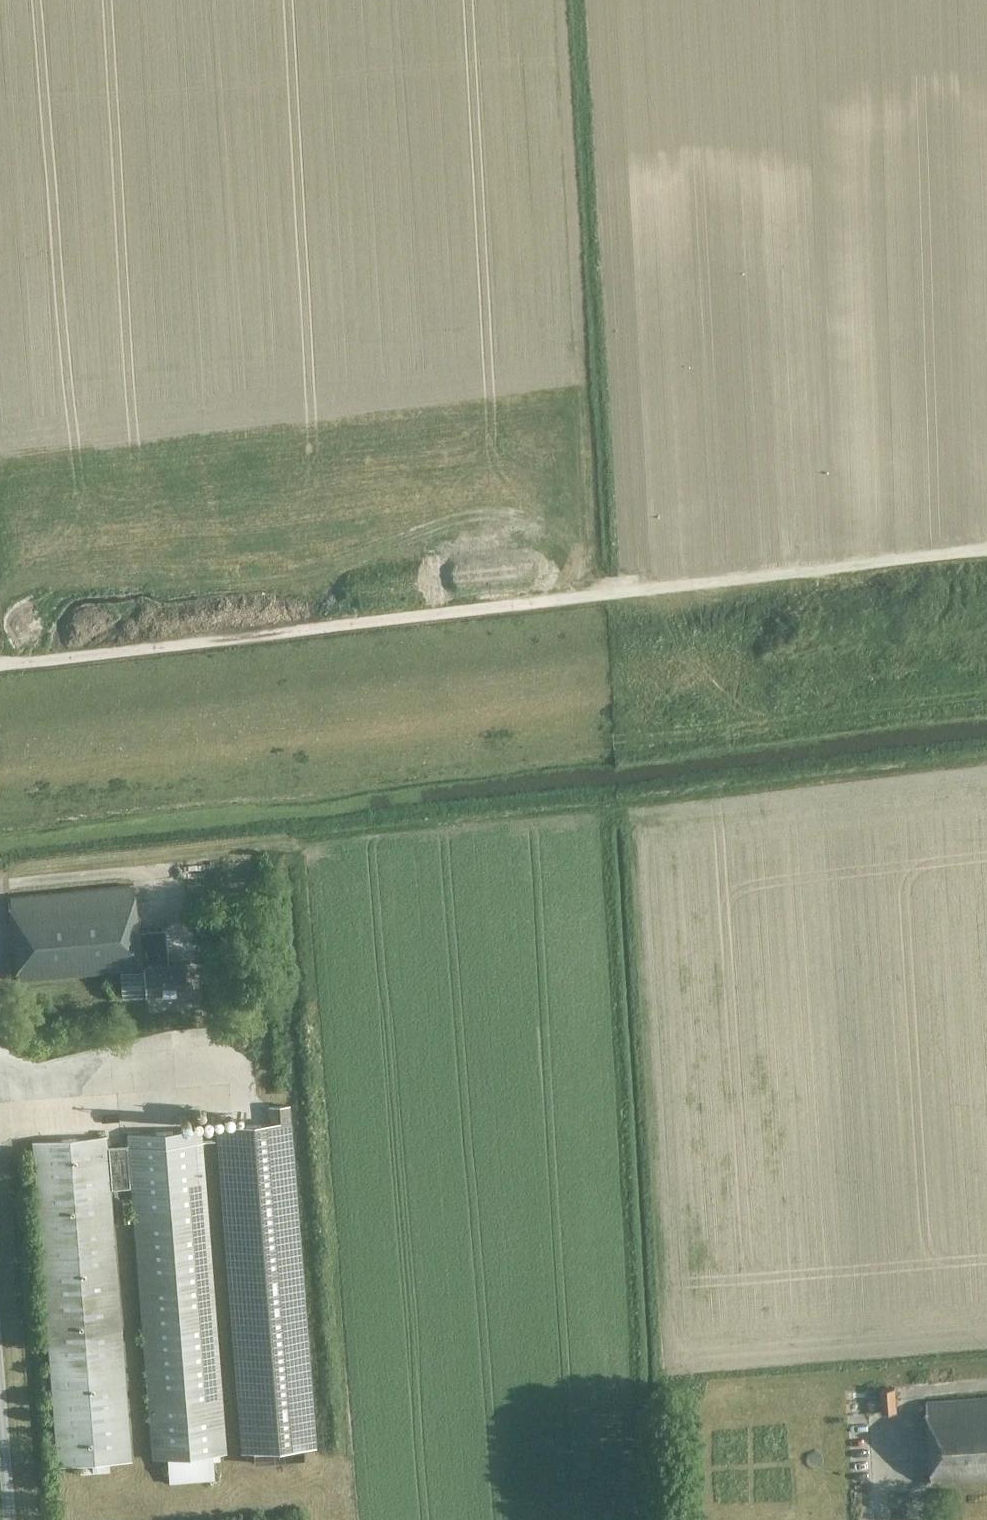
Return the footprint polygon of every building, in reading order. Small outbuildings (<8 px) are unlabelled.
[(136,931),(132,882),(7,894),(16,978),(119,967),(121,995),(185,990),(183,962),(167,963),(164,929),(136,931)] [(241,1452),(317,1446),(289,1103),(268,1104),(270,1121),(215,1125),(241,1452)] [(167,1456),(170,1482),(215,1479),(213,1452),(226,1451),(202,1127),(126,1133),(127,1145),(108,1146),(107,1134),(32,1140),(57,1465),(79,1463),(80,1473),(111,1471),(110,1460),(132,1458),(111,1187),(131,1185),(152,1457),(167,1456)] [(115,1196),(117,1222),(131,1221),(129,1195),(115,1196)] [(881,1389),(882,1410),(898,1409),(897,1388),(881,1389)] [(926,1401),(932,1482),(986,1478),(986,1396),(926,1401)]
